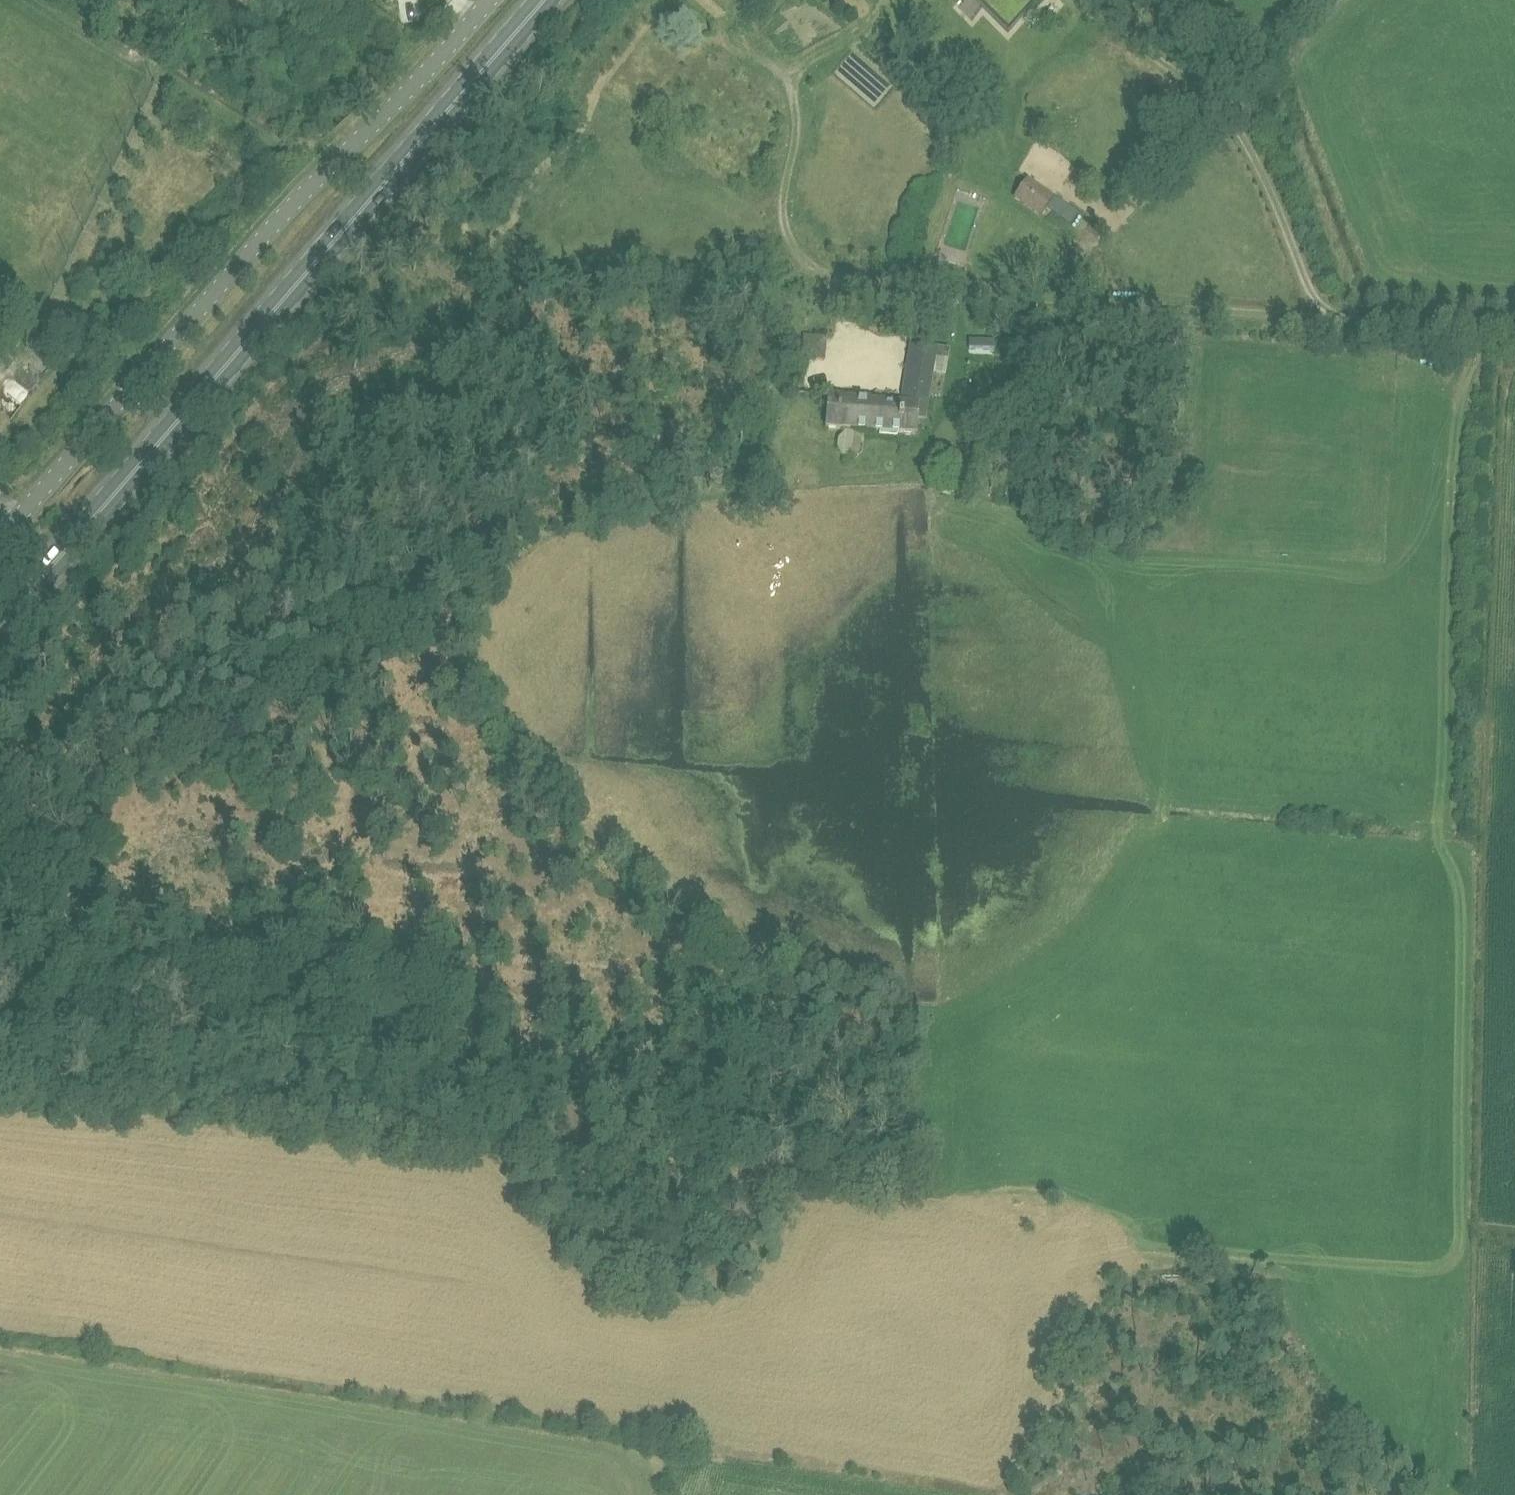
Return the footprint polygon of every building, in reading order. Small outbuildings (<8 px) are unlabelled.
[(1033,3),(1030,0),(974,0),(1008,34),(1033,3)] [(1040,218),(1055,196),(1028,176),(1012,198),(1040,218)] [(936,347),(911,343),(902,402),(828,396),(825,426),(846,428),(845,431),(838,439),(837,447),(842,456),(850,457),(854,429),(916,434),(918,418),(924,420),(932,372),(942,374),(945,358),(949,359),(950,348),(936,345),(936,347)]
